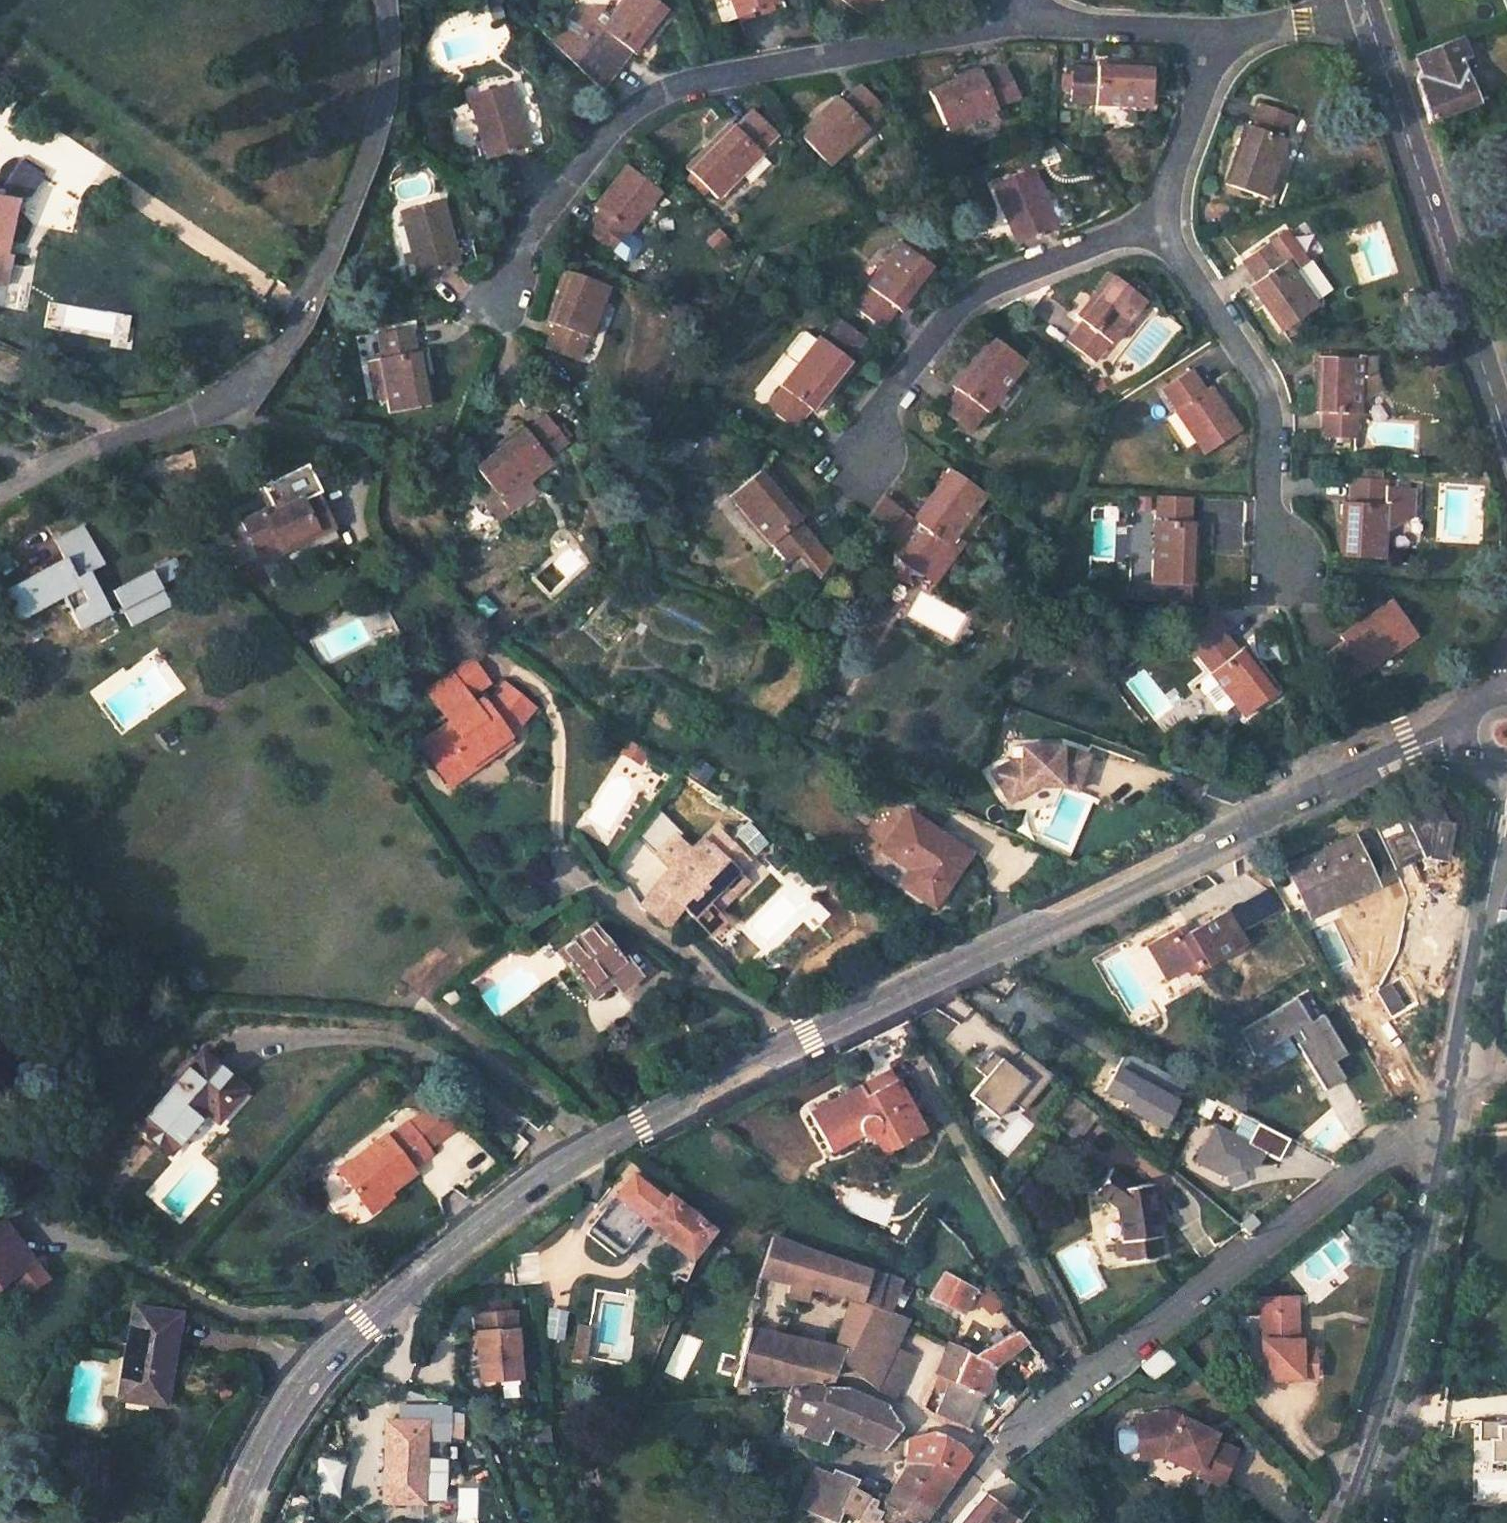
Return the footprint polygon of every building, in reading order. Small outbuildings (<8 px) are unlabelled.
[(608,16),(598,7),(573,5),(549,35),(594,78),(602,68),(609,70),(630,46),(635,50),(669,9),(659,1),(659,0),(621,0),(608,16)] [(737,14),(770,0),(731,0),(737,14)] [(862,9),(870,0),(849,0),(862,9)] [(1421,96),(1429,120),(1473,102),(1464,78),(1457,58),(1465,55),(1458,37),(1415,53),(1421,72),(1417,74),(1416,81),(1421,96)] [(1146,103),(1149,61),(1095,57),(1094,63),(1072,62),(1070,96),(1092,97),(1093,99),(1146,103)] [(979,64),(930,85),(947,124),(995,104),(995,102),(1018,92),(1003,60),(982,67),(979,64)] [(1464,78),(1473,102),(1480,99),(1471,75),(1464,78)] [(881,103),(859,81),(843,98),(838,94),(800,133),(828,161),(867,124),(864,120),(881,103)] [(510,83),(472,94),(489,155),(527,143),(510,83)] [(1290,109),(1260,98),(1252,122),(1245,120),(1226,179),(1267,193),(1287,134),(1283,133),(1290,109)] [(775,126),(751,105),(735,122),(729,119),(688,165),(719,192),(761,148),(759,145),(775,126)] [(35,170),(13,155),(0,181),(0,189),(13,191),(25,193),(35,170)] [(657,187),(625,162),(593,203),(597,207),(583,228),(608,247),(623,227),(625,229),(657,187)] [(1029,165),(995,179),(1019,237),(1054,223),(1029,165)] [(13,191),(0,189),(0,238),(5,238),(13,191)] [(438,198),(397,210),(414,273),(457,261),(438,198)] [(726,236),(713,221),(700,234),(712,248),(726,236)] [(1287,254),(1295,268),(1309,259),(1290,227),(1272,238),(1283,256),(1287,254)] [(932,261),(897,237),(865,284),(868,286),(854,306),(880,324),(894,305),(899,308),(932,261)] [(1272,238),(1245,254),(1256,273),(1252,275),(1282,325),(1317,304),(1295,268),(1287,254),(1283,256),(1272,238)] [(1141,293),(1109,269),(1077,313),(1081,316),(1066,336),(1090,353),(1104,335),(1108,338),(1141,293)] [(605,286),(566,271),(548,319),(553,321),(545,345),(574,357),(585,334),(588,334),(605,286)] [(841,318),(835,314),(824,328),(830,333),(841,318)] [(864,336),(841,318),(830,333),(853,350),(864,336)] [(413,327),(380,332),(382,351),(367,354),(372,394),(385,393),(386,407),(427,401),(422,349),(416,349),(413,327)] [(797,361),(815,337),(805,329),(799,330),(786,346),(786,353),(797,361)] [(1023,358),(988,332),(953,381),(957,385),(944,404),(970,423),(983,407),(986,408),(1023,358)] [(852,360),(818,334),(815,337),(797,361),(781,380),(783,383),(767,404),(793,424),(809,404),(815,407),(852,360)] [(1377,372),(1378,352),(1361,351),(1361,355),(1320,353),(1317,408),(1323,408),(1322,433),(1354,435),(1356,410),(1358,410),(1358,399),(1382,387),(1377,372)] [(1192,366),(1167,383),(1179,401),(1177,403),(1207,448),(1242,425),(1211,380),(1205,382),(1192,366)] [(524,476),(548,456),(546,454),(565,439),(543,414),(525,426),(522,424),(474,461),(499,496),(500,495),(524,476)] [(1356,471),(1350,471),(1350,499),(1343,499),(1342,553),(1385,555),(1386,523),(1412,510),(1413,480),(1384,479),(1384,472),(1381,472),(1381,462),(1362,462),(1362,471),(1356,471)] [(803,514),(761,466),(730,493),(771,541),(774,539),(788,555),(814,534),(799,518),(803,514)] [(951,466),(914,516),(904,509),(888,531),(897,538),(912,550),(915,561),(925,568),(926,568),(926,569),(927,569),(928,570),(929,570),(930,570),(931,570),(932,571),(933,571),(934,571),(935,570),(936,570),(937,570),(938,569),(939,568),(940,568),(940,567),(941,567),(941,566),(948,557),(949,557),(949,556),(949,555),(950,555),(950,554),(950,553),(950,552),(950,551),(950,550),(950,549),(950,548),(950,547),(949,546),(949,545),(948,545),(948,544),(986,492),(951,466)] [(524,476),(500,495),(511,508),(534,489),(524,476)] [(900,506),(883,494),(867,515),(883,527),(900,506)] [(1195,496),(1161,494),(1158,517),(1155,517),(1151,579),(1193,581),(1198,521),(1192,520),(1195,496)] [(489,504),(500,517),(510,509),(499,496),(489,504)] [(261,512),(241,521),(258,562),(278,553),(277,548),(312,532),(314,537),(324,532),(326,530),(326,525),(325,520),(314,497),(264,518),(261,512)] [(53,536),(62,552),(0,584),(0,587),(15,615),(59,592),(76,626),(106,611),(84,568),(102,559),(82,521),(53,536)] [(814,534),(788,555),(808,579),(834,557),(814,534)] [(148,570),(109,590),(127,624),(167,604),(148,570)] [(1414,630),(1391,597),(1344,632),(1344,639),(1327,651),(1344,677),(1363,666),(1366,669),(1414,630)] [(1223,629),(1207,608),(1175,632),(1191,654),(1198,648),(1223,629)] [(1239,646),(1223,629),(1198,648),(1212,665),(1210,669),(1211,670),(1201,677),(1200,685),(1217,706),(1224,707),(1234,699),(1245,711),(1277,685),(1245,644),(1239,646)] [(470,657),(449,671),(464,694),(485,679),(470,657)] [(432,763),(522,700),(501,684),(483,704),(478,697),(469,702),(464,694),(449,671),(441,676),(423,688),(444,719),(416,738),(432,763)] [(522,700),(432,763),(441,779),(505,736),(495,724),(511,714),(519,721),(531,708),(522,700)] [(495,724),(505,736),(519,721),(511,714),(495,724)] [(620,741),(641,754),(646,743),(625,731),(625,732),(620,741)] [(505,736),(441,779),(444,784),(509,742),(505,736)] [(1011,758),(991,772),(1006,794),(1020,784),(1059,780),(1074,785),(1085,750),(1058,741),(1019,744),(1020,758),(1011,758)] [(967,848),(908,810),(884,845),(911,864),(901,879),(931,900),(967,848)] [(714,907),(731,887),(724,880),(736,866),(724,856),(735,844),(716,827),(694,853),(673,834),(656,855),(671,868),(676,872),(663,887),(684,906),(695,914),(706,901),(714,907)] [(1286,866),(1266,875),(1293,921),(1308,915),(1375,887),(1352,838),(1286,866)] [(735,844),(724,856),(736,866),(746,853),(735,844)] [(731,887),(743,872),(736,866),(724,880),(731,887)] [(671,868),(642,902),(670,923),(684,906),(663,887),(676,872),(671,868)] [(1175,930),(1146,945),(1166,981),(1195,966),(1198,971),(1245,946),(1227,913),(1181,938),(1175,930)] [(618,961),(592,925),(558,951),(589,995),(610,980),(618,990),(636,976),(623,958),(618,961)] [(454,1004),(461,998),(449,988),(441,994),(454,1004)] [(1309,1022),(1296,998),(1240,1031),(1254,1054),(1265,1048),(1298,1029),(1304,1039),(1297,1043),(1300,1048),(1324,1090),(1345,1079),(1334,1060),(1346,1054),(1323,1014),(1309,1022)] [(1298,1029),(1265,1048),(1273,1063),(1300,1048),(1297,1043),(1304,1039),(1298,1029)] [(970,1096),(1001,1119),(1015,1101),(1027,1110),(1053,1074),(1024,1053),(1015,1066),(989,1047),(974,1067),(985,1075),(970,1096)] [(241,1087),(200,1051),(136,1123),(168,1149),(205,1106),(216,1115),(241,1087)] [(1168,1128),(1183,1099),(1119,1067),(1104,1096),(1168,1128)] [(807,1119),(827,1158),(858,1142),(862,1144),(866,1144),(869,1143),(870,1142),(870,1141),(871,1141),(872,1140),(873,1139),(874,1138),(875,1136),(876,1134),(876,1133),(877,1133),(889,1156),(922,1139),(895,1086),(865,1102),(860,1092),(807,1119)] [(1064,1086),(1044,1111),(1073,1137),(1094,1112),(1064,1086)] [(393,1131),(336,1176),(359,1207),(390,1184),(393,1189),(420,1166),(418,1164),(435,1151),(432,1147),(469,1118),(442,1097),(412,1121),(395,1135),(393,1131)] [(869,1143),(879,1162),(889,1156),(877,1133),(876,1133),(876,1134),(875,1136),(874,1138),(873,1139),(872,1140),(871,1141),(870,1141),(870,1142),(869,1143)] [(1277,1161),(1248,1139),(1215,1181),(1243,1202),(1277,1161)] [(1150,1185),(1132,1188),(1110,1171),(1094,1191),(1119,1208),(1124,1245),(1119,1246),(1120,1259),(1125,1257),(1126,1265),(1156,1260),(1154,1241),(1158,1240),(1156,1219),(1163,1218),(1159,1185),(1150,1187),(1150,1185)] [(368,1219),(398,1195),(393,1189),(390,1184),(359,1207),(368,1219)] [(709,1233),(669,1201),(649,1227),(689,1258),(709,1233)] [(5,1221),(0,1224),(0,1279),(6,1275),(10,1280),(28,1267),(27,1265),(11,1242),(17,1238),(5,1221)] [(892,1347),(901,1326),(904,1320),(888,1312),(900,1290),(774,1240),(759,1278),(781,1283),(779,1296),(798,1300),(800,1288),(827,1294),(856,1307),(875,1314),(867,1335),(848,1329),(840,1352),(749,1329),(736,1388),(829,1381),(839,1354),(846,1367),(873,1388),(874,1387),(892,1347)] [(28,1267),(10,1280),(20,1295),(44,1278),(32,1261),(27,1265),(28,1267)] [(976,1290),(947,1274),(933,1301),(962,1316),(976,1290)] [(990,1287),(977,1297),(991,1314),(1004,1303),(990,1287)] [(1288,1311),(1296,1311),(1295,1296),(1259,1296),(1259,1311),(1288,1311)] [(856,1307),(848,1329),(867,1335),(875,1314),(856,1307)] [(515,1308),(475,1309),(478,1376),(517,1375),(515,1308)] [(1289,1341),(1288,1311),(1259,1311),(1261,1379),(1313,1378),(1313,1349),(1299,1349),(1299,1340),(1296,1341),(1289,1341)] [(1288,1311),(1289,1341),(1296,1341),(1296,1311),(1288,1311)] [(1461,1316),(1459,1340),(1468,1341),(1469,1316),(1461,1316)] [(120,1393),(160,1401),(175,1331),(132,1322),(129,1340),(131,1341),(120,1393)] [(982,1396),(993,1370),(1026,1341),(1018,1330),(972,1356),(967,1354),(956,1384),(982,1396)] [(910,1356),(892,1347),(874,1387),(892,1395),(910,1356)] [(1497,1376),(1506,1374),(1506,1370),(1506,1364),(1495,1366),(1497,1376)] [(956,1384),(937,1375),(933,1386),(946,1392),(935,1418),(938,1420),(970,1432),(984,1396),(982,1396),(956,1384)] [(843,1393),(793,1390),(788,1415),(814,1423),(808,1438),(824,1444),(829,1429),(880,1450),(883,1451),(898,1429),(886,1410),(843,1393)] [(446,1409),(399,1409),(399,1424),(386,1424),(385,1505),(424,1505),(425,1443),(447,1443),(446,1409)] [(1165,1454),(1201,1471),(1198,1477),(1223,1487),(1238,1454),(1217,1444),(1214,1443),(1206,1439),(1209,1433),(1171,1416),(1169,1415),(1137,1419),(1139,1427),(1142,1453),(1143,1457),(1165,1454)] [(1479,1424),(1480,1438),(1491,1438),(1492,1459),(1506,1459),(1506,1472),(1506,1424),(1479,1424)] [(1142,1453),(1139,1427),(1127,1428),(1123,1434),(1124,1450),(1130,1454),(1142,1453)] [(1206,1439),(1214,1443),(1217,1436),(1209,1433),(1206,1439)] [(932,1434),(909,1439),(907,1464),(937,1468),(952,1480),(960,1469),(968,1458),(961,1449),(932,1434)] [(315,1491),(340,1494),(344,1459),(319,1456),(315,1491)] [(937,1468),(907,1464),(890,1499),(929,1513),(952,1480),(937,1468)] [(802,1505),(841,1519),(843,1513),(852,1490),(853,1485),(831,1477),(830,1483),(814,1477),(802,1505)] [(879,1521),(883,1512),(875,1509),(879,1500),(852,1490),(843,1513),(864,1519),(863,1522),(882,1522),(879,1521)] [(1000,1505),(987,1493),(975,1507),(968,1516),(967,1517),(963,1522),(985,1522),(1000,1505)] [(890,1499),(883,1512),(879,1521),(882,1522),(904,1522),(907,1518),(912,1522),(922,1522),(929,1513),(890,1499)]
